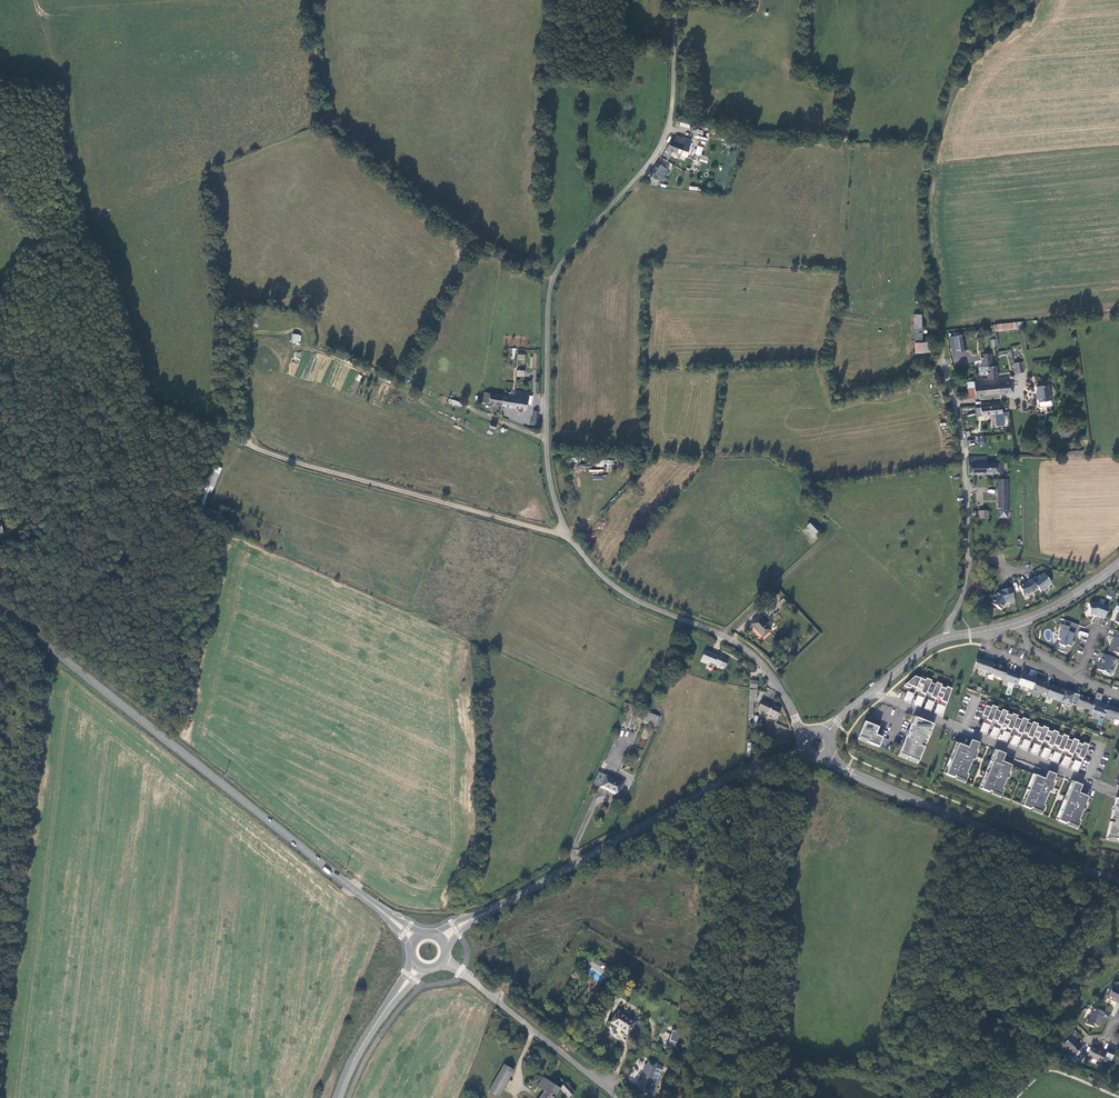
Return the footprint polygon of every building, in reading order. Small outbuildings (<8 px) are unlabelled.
[(667,149),(681,155),(687,139),(677,135),(674,142),(672,141),(667,149)] [(697,145),(695,154),(701,156),(703,147),(697,145)] [(658,163),(651,172),(658,176),(661,171),(663,173),(666,168),(658,163)] [(922,342),(921,313),(914,314),(915,342),(922,342)] [(1022,324),(1022,322),(994,325),(995,331),(1015,328),(1015,325),(1022,324)] [(300,342),(301,334),(292,333),(291,341),(300,342)] [(961,335),(953,337),(955,352),(963,351),(961,335)] [(930,341),(922,342),(915,342),(915,353),(930,352),(930,341)] [(992,367),(990,352),(987,352),(988,354),(981,355),(982,368),(986,367),(987,378),(997,377),(996,366),(992,367)] [(1015,373),(1024,372),(1023,362),(1014,362),(1015,373)] [(1012,379),(1014,375),(1010,374),(1009,376),(997,377),(999,394),(1013,393),(1012,382),(1010,382),(1010,379),(1012,379)] [(414,382),(403,376),(400,381),(410,387),(414,382)] [(968,397),(999,394),(997,377),(987,378),(973,379),(973,382),(967,382),(967,383),(968,397)] [(1048,385),(1037,386),(1039,406),(1050,405),(1048,385)] [(529,396),(530,393),(515,390),(514,397),(512,408),(526,411),(528,404),(529,396)] [(483,402),(502,406),(503,396),(484,393),(483,402)] [(502,406),(512,408),(514,397),(503,396),(502,406)] [(982,415),(1002,413),(1000,402),(980,404),(980,405),(981,407),(982,415)] [(961,408),(962,416),(975,414),(973,406),(961,408)] [(986,466),(985,457),(968,458),(969,475),(1002,474),(1002,465),(986,466)] [(606,460),(605,469),(589,469),(589,472),(613,473),(613,460),(606,460)] [(998,512),(999,518),(1008,518),(1008,480),(998,480),(998,512)] [(930,496),(931,497),(937,507),(944,504),(937,492),(930,496)] [(978,511),(979,519),(988,519),(987,511),(978,511)] [(810,520),(805,525),(813,533),(818,528),(810,520)] [(1036,577),(1032,580),(1038,588),(1041,592),(1045,589),(1044,588),(1051,583),(1044,573),(1040,576),(1037,578),(1036,577)] [(1032,580),(1031,579),(1027,582),(1019,586),(1023,596),(1033,592),(1038,588),(1032,580)] [(1015,602),(1011,587),(1000,590),(1000,591),(998,591),(991,603),(1001,609),(1004,603),(1009,602),(1009,603),(1015,602)] [(1098,603),(1089,604),(1090,615),(1096,615),(1096,616),(1104,619),(1109,607),(1098,603)] [(762,637),(770,630),(758,617),(750,624),(762,637)] [(1078,625),(1065,620),(1063,626),(1062,625),(1058,633),(1059,633),(1058,639),(1060,639),(1058,644),(1060,645),(1058,650),(1063,652),(1066,653),(1074,642),(1071,641),(1073,637),(1071,636),(1072,634),(1075,634),(1078,625)] [(1117,631),(1115,636),(1114,636),(1112,643),(1111,646),(1109,650),(1118,654),(1118,632),(1117,631)] [(723,657),(705,650),(701,660),(714,666),(715,664),(719,666),(723,657)] [(1115,658),(1101,653),(1099,658),(1102,659),(1100,662),(1097,669),(1103,671),(1103,673),(1111,677),(1113,671),(1111,670),(1115,658)] [(983,661),(976,659),(973,667),(988,672),(991,664),(992,663),(984,660),(983,661)] [(997,666),(991,664),(988,672),(988,673),(994,675),(1003,679),(1006,669),(1006,668),(997,665),(997,666)] [(1021,674),(1006,669),(1003,679),(1002,680),(1017,685),(1017,684),(1021,674)] [(1021,674),(1017,684),(1032,689),(1036,678),(1021,673),(1021,674)] [(920,678),(915,676),(904,686),(911,688),(912,686),(916,688),(920,678)] [(925,680),(920,678),(916,688),(923,691),(922,693),(926,695),(930,683),(931,681),(926,678),(925,680)] [(1040,680),(1036,678),(1032,689),(1032,690),(1042,694),(1041,696),(1046,697),(1050,685),(1041,682),(1040,680)] [(1050,685),(1046,697),(1060,702),(1065,690),(1065,689),(1060,687),(1060,688),(1055,686),(1055,687),(1050,685)] [(946,689),(941,687),(936,699),(937,697),(943,699),(942,702),(947,703),(951,689),(946,687),(946,689)] [(756,690),(749,690),(748,714),(753,715),(754,701),(756,701),(756,690)] [(1070,692),(1065,690),(1060,702),(1066,704),(1065,705),(1069,706),(1071,703),(1076,705),(1080,694),(1070,691),(1070,692)] [(914,694),(909,692),(905,701),(910,703),(914,694)] [(1084,695),(1080,694),(1076,705),(1090,711),(1094,701),(1090,699),(1083,696),(1084,695)] [(924,698),(919,696),(915,705),(920,707),(924,698)] [(934,703),(929,700),(925,709),(931,711),(934,703)] [(780,709),(762,701),(758,709),(767,712),(766,714),(777,718),(780,709)] [(1105,717),(1109,705),(1100,702),(1098,702),(1094,701),(1090,711),(1096,713),(1095,714),(1100,716),(1100,715),(1105,717)] [(945,707),(941,705),(937,714),(942,716),(943,716),(945,707)] [(991,707),(986,705),(986,706),(982,715),(989,718),(988,720),(992,722),(993,719),(996,710),(997,708),(992,706),(991,707)] [(1109,705),(1105,717),(1104,718),(1109,720),(1110,718),(1118,721),(1118,709),(1113,707),(1113,706),(1109,705)] [(1001,712),(996,710),(993,719),(999,722),(998,724),(1002,726),(1007,712),(1002,710),(1001,712)] [(648,713),(645,720),(647,721),(647,722),(655,725),(658,717),(648,713)] [(1018,716),(1012,714),(1011,716),(1007,714),(1003,723),(1009,726),(1008,728),(1012,730),(1013,727),(1017,718),(1018,716)] [(934,724),(914,717),(908,732),(910,733),(909,736),(906,735),(899,753),(919,761),(924,747),(921,746),(922,742),(926,744),(929,736),(927,735),(928,731),(930,732),(934,724)] [(1022,720),(1017,718),(1013,727),(1019,730),(1018,733),(1022,734),(1023,732),(1028,720),(1022,718),(1022,720)] [(879,727),(865,722),(859,737),(867,740),(867,742),(879,747),(884,749),(888,740),(882,738),(876,735),(879,727)] [(1037,726),(1038,724),(1033,722),(1032,724),(1027,722),(1023,732),(1029,734),(1028,737),(1032,738),(1037,726)] [(986,734),(990,725),(985,723),(981,732),(986,734)] [(1037,726),(1033,736),(1040,738),(1039,741),(1042,742),(1043,740),(1047,731),(1048,728),(1043,726),(1042,728),(1037,726)] [(1000,729),(995,727),(991,736),(996,738),(1000,729)] [(1058,733),(1053,731),(1052,733),(1047,731),(1043,740),(1050,743),(1049,745),(1052,747),(1053,744),(1057,735),(1058,733)] [(1010,734),(1005,732),(1001,740),(1007,742),(1010,734)] [(1062,737),(1057,735),(1053,744),(1060,747),(1059,749),(1062,751),(1063,748),(1067,739),(1068,737),(1063,735),(1062,737)] [(1020,738),(1015,736),(1012,745),(1017,747),(1020,738)] [(1072,741),(1067,739),(1063,748),(1070,751),(1069,754),(1073,755),(1074,753),(1075,750),(1077,743),(1078,741),(1073,739),(1072,741)] [(964,780),(979,743),(971,740),(968,747),(959,743),(946,775),(954,778),(954,776),(964,780)] [(1030,742),(1025,740),(1022,749),(1027,751),(1030,742)] [(1083,745),(1077,743),(1075,750),(1074,753),(1080,755),(1079,758),(1083,759),(1089,745),(1083,743),(1083,745)] [(1041,746),(1035,744),(1032,753),(1037,755),(1041,746)] [(1051,750),(1046,748),(1042,757),(1047,759),(1051,750)] [(997,750),(981,789),(989,792),(990,791),(1000,795),(1012,765),(1002,761),(1005,754),(997,750)] [(1061,754),(1056,752),(1052,761),(1057,763),(1061,754)] [(1071,759),(1066,756),(1062,765),(1067,768),(1071,759)] [(1081,763),(1076,761),(1072,770),(1078,772),(1081,763)] [(1041,811),(1056,775),(1048,772),(1044,779),(1035,775),(1023,806),(1031,809),(1031,807),(1041,811)] [(593,784),(618,795),(623,784),(597,773),(593,784)] [(1074,782),(1058,820),(1066,824),(1067,822),(1076,826),(1088,797),(1079,793),(1079,792),(1082,785),(1078,784),(1074,782)] [(1116,798),(1114,807),(1116,807),(1115,811),(1113,811),(1111,819),(1115,820),(1114,823),(1110,822),(1106,837),(1118,840),(1118,799),(1116,798)] [(608,971),(611,967),(603,962),(600,967),(608,971)] [(583,973),(576,970),(573,976),(579,979),(583,973)] [(1116,1005),(1118,999),(1118,990),(1118,988),(1118,985),(1114,983),(1112,984),(1111,987),(1109,986),(1103,999),(1108,1002),(1109,1001),(1113,1002),(1112,1003),(1116,1005)] [(1100,1019),(1101,1014),(1090,1009),(1086,1018),(1087,1018),(1085,1022),(1083,1021),(1081,1026),(1090,1029),(1091,1027),(1095,1028),(1097,1022),(1098,1018),(1100,1019)] [(625,1035),(633,1023),(616,1012),(608,1023),(625,1035)] [(676,1047),(681,1032),(673,1030),(668,1044),(676,1047)] [(1070,1034),(1067,1039),(1072,1043),(1076,1039),(1070,1034)] [(1068,1055),(1070,1057),(1077,1050),(1074,1048),(1075,1046),(1072,1043),(1067,1039),(1065,1041),(1061,1038),(1057,1043),(1060,1046),(1059,1047),(1068,1055)] [(1095,1064),(1098,1065),(1100,1062),(1103,1054),(1100,1053),(1100,1051),(1095,1049),(1094,1052),(1088,1049),(1084,1057),(1095,1063),(1095,1064)] [(1112,1055),(1105,1052),(1103,1054),(1100,1062),(1107,1065),(1112,1055)] [(640,1075),(644,1076),(645,1070),(653,1072),(655,1066),(661,1069),(662,1066),(656,1064),(656,1063),(647,1060),(646,1064),(644,1064),(640,1075)] [(514,1070),(505,1064),(490,1090),(499,1096),(514,1070)] [(653,1095),(661,1069),(655,1066),(653,1072),(645,1070),(644,1076),(643,1079),(642,1078),(641,1079),(639,1081),(639,1082),(638,1083),(638,1084),(638,1086),(638,1088),(638,1089),(639,1090),(639,1091),(653,1095)] [(639,1091),(638,1093),(645,1097),(658,1097),(668,1068),(662,1066),(661,1069),(653,1095),(639,1091)] [(539,1097),(554,1097),(559,1089),(558,1088),(550,1083),(542,1078),(536,1086),(544,1091),(539,1097)] [(558,1088),(559,1089),(568,1097),(569,1097),(575,1092),(564,1082),(558,1088)]
